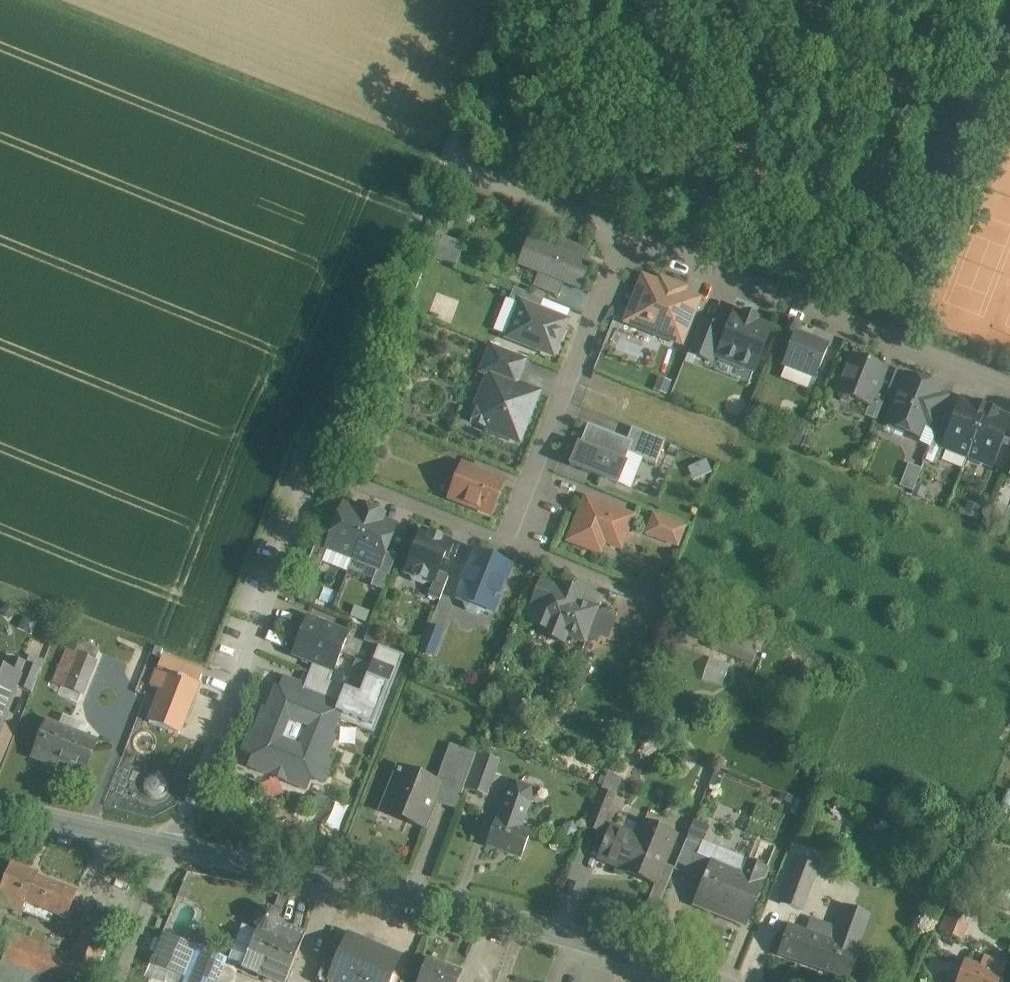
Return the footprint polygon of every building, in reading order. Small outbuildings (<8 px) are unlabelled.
[(581,251),(561,243),(557,254),(536,246),(528,269),(541,274),(536,285),(557,293),(562,282),(579,289),(587,266),(576,262),(581,251)] [(682,294),(643,278),(626,322),(647,331),(652,319),(669,326),(682,294)] [(543,300),(514,288),(509,300),(521,305),(521,304),(539,311),(543,300)] [(682,294),(669,326),(685,333),(698,300),(682,294)] [(539,311),(521,304),(521,305),(508,337),(552,355),(565,322),(539,311)] [(734,313),(717,356),(753,371),(770,328),(755,322),(756,318),(744,313),(743,317),(734,313)] [(723,330),(700,321),(687,353),(711,362),(723,330)] [(828,346),(795,333),(782,365),(816,378),(828,346)] [(522,366),(489,353),(481,372),(489,375),(489,374),(515,384),(522,366)] [(884,368),(852,355),(837,394),(839,395),(841,399),(848,402),(853,400),(868,406),(873,394),(884,368)] [(515,384),(489,374),(489,375),(470,422),(519,441),(538,393),(515,384)] [(938,390),(906,377),(887,425),(885,432),(902,439),(906,427),(921,433),(923,427),(937,393),(938,390)] [(937,393),(923,427),(936,432),(943,414),(949,398),(937,393)] [(885,398),(873,394),(868,406),(865,416),(876,421),(885,398)] [(975,406),(961,401),(954,418),(943,446),(943,447),(967,457),(986,409),(975,404),(975,406)] [(997,413),(986,409),(967,457),(991,466),(991,465),(1002,438),(1009,420),(996,415),(997,413)] [(936,432),(932,442),(943,446),(954,418),(943,414),(936,432)] [(627,440),(587,424),(579,446),(577,445),(569,465),(617,484),(625,464),(624,464),(628,453),(632,442),(627,440)] [(665,441),(632,427),(627,440),(632,442),(628,453),(656,464),(665,441)] [(991,465),(1003,469),(1009,451),(1009,441),(1002,438),(991,465)] [(913,491),(921,468),(908,463),(899,486),(913,491)] [(503,481),(462,465),(449,498),(490,514),(503,481)] [(633,516),(585,497),(567,541),(587,549),(591,538),(621,549),(633,516)] [(363,514),(343,506),(333,532),(327,547),(328,547),(353,557),(371,510),(365,508),(363,514)] [(377,513),(371,510),(353,557),(378,567),(379,567),(385,552),(395,526),(375,518),(377,513)] [(681,545),(688,523),(651,512),(644,535),(681,545)] [(333,532),(322,527),(308,561),(320,566),(328,547),(327,547),(333,532)] [(450,541),(422,530),(405,573),(410,575),(413,580),(423,584),(428,582),(433,584),(437,573),(450,541)] [(511,566),(474,551),(455,598),(463,601),(466,609),(477,613),(485,610),(493,613),(511,566)] [(396,557),(385,552),(379,567),(378,567),(371,585),(383,590),(396,557)] [(433,584),(429,595),(439,599),(448,577),(437,573),(433,584)] [(581,593),(561,585),(559,591),(540,583),(532,603),(538,605),(530,624),(544,629),(542,634),(561,642),(564,634),(578,601),(581,593)] [(599,609),(578,601),(564,634),(586,643),(599,609)] [(307,618),(300,636),(341,652),(348,634),(307,618)] [(442,632),(429,627),(420,650),(433,655),(442,632)] [(300,636),(292,655),(313,663),(334,671),(341,652),(300,636)] [(755,653),(714,636),(710,648),(751,664),(755,653)] [(97,651),(77,643),(70,661),(62,658),(51,684),(78,695),(97,651)] [(304,685),(283,677),(279,689),(275,687),(266,709),(263,708),(254,730),(250,729),(241,751),(252,756),(248,767),(306,789),(310,778),(321,783),(330,760),(326,759),(335,737),(331,735),(337,720),(373,734),(404,656),(378,646),(360,694),(329,682),(334,671),(313,663),(304,685)] [(364,676),(368,662),(355,658),(351,673),(364,676)] [(41,669),(26,663),(20,676),(21,676),(17,688),(32,693),(41,669)] [(0,668),(0,705),(5,706),(9,697),(14,695),(17,688),(21,676),(20,676),(0,668)] [(197,685),(156,669),(148,687),(158,692),(146,722),(177,735),(197,685)] [(0,705),(0,731),(14,695),(9,697),(5,706),(0,705)] [(95,743),(46,724),(34,755),(51,762),(54,754),(86,767),(95,743)] [(475,755),(449,745),(439,773),(465,783),(475,755)] [(496,754),(478,748),(475,755),(465,783),(464,787),(483,793),(488,780),(496,754)] [(435,782),(398,767),(379,812),(420,830),(439,784),(435,782)] [(465,783),(439,773),(435,782),(439,784),(420,830),(444,839),(464,787),(465,783)] [(499,784),(488,780),(483,793),(494,797),(499,784)] [(506,791),(496,818),(495,818),(485,843),(510,853),(520,828),(516,827),(519,819),(522,820),(530,800),(506,791)] [(601,791),(586,828),(600,833),(614,796),(601,791)] [(674,836),(641,822),(632,845),(608,836),(605,844),(603,843),(601,849),(603,849),(599,859),(622,868),(621,870),(655,883),(674,836)] [(520,828),(510,853),(518,857),(528,831),(520,828)] [(700,847),(685,841),(673,870),(688,876),(697,855),(700,847)] [(740,874),(697,855),(688,876),(702,882),(704,877),(706,878),(694,906),(714,914),(715,912),(743,924),(764,872),(744,863),(740,874)] [(813,867),(796,860),(791,871),(809,878),(813,867)] [(12,862),(0,891),(0,902),(45,921),(49,911),(65,918),(75,894),(35,877),(37,873),(12,862)] [(860,872),(835,863),(829,878),(855,887),(860,872)] [(809,878),(791,871),(778,904),(796,911),(809,878)] [(971,904),(953,896),(939,928),(958,936),(971,904)] [(180,897),(164,934),(191,945),(207,908),(180,897)] [(844,908),(831,945),(855,953),(868,916),(844,908)] [(257,929),(257,931),(242,925),(228,960),(243,965),(242,968),(276,981),(286,981),(305,935),(278,924),(278,920),(277,915),(274,911),(270,909),(265,909),(261,910),(257,912),(255,916),(254,921),(255,925),(257,929)] [(814,926),(793,919),(789,930),(811,937),(814,926)] [(72,959),(48,949),(46,954),(37,976),(51,981),(90,981),(108,935),(85,926),(72,959)] [(811,937),(789,930),(781,955),(812,966),(821,941),(811,937)] [(162,933),(144,976),(159,981),(216,981),(225,960),(198,949),(198,948),(162,933)] [(1,962),(10,939),(0,935),(0,965),(1,962)] [(348,936),(339,958),(330,980),(335,981),(359,981),(373,946),(348,936)] [(46,954),(10,939),(1,962),(37,976),(46,954)] [(821,941),(812,966),(848,978),(857,954),(855,953),(831,945),(821,941)] [(373,946),(359,981),(389,981),(390,979),(399,957),(373,946)] [(315,981),(330,981),(330,980),(339,958),(328,953),(315,981)] [(428,960),(418,981),(457,981),(461,974),(428,960)] [(965,963),(958,981),(998,981),(1003,967),(984,961),(982,969),(965,963)] [(1,962),(0,965),(0,981),(51,981),(37,976),(1,962)]
